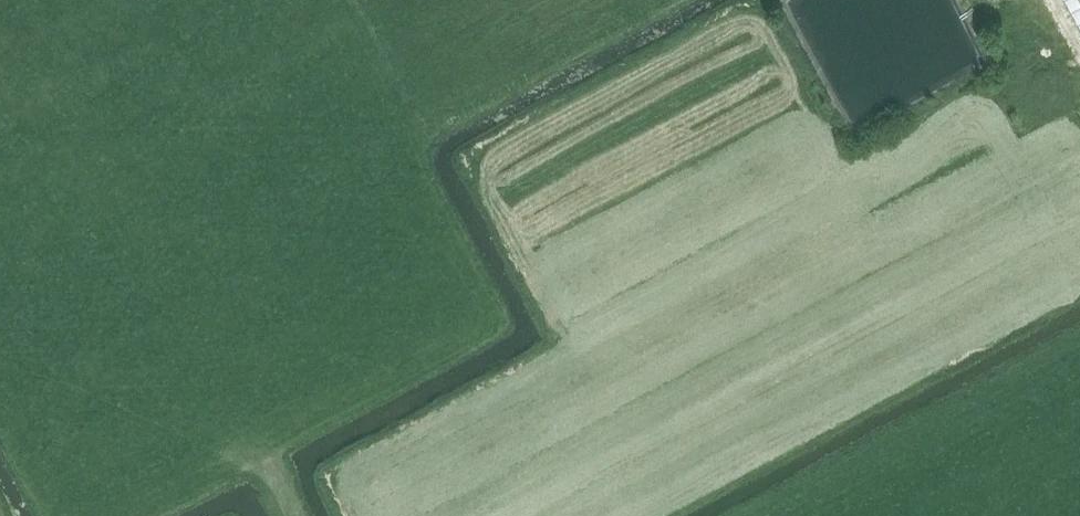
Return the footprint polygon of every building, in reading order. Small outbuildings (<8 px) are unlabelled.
[(1079,30),(1079,0),(1063,0),(1079,30)]
